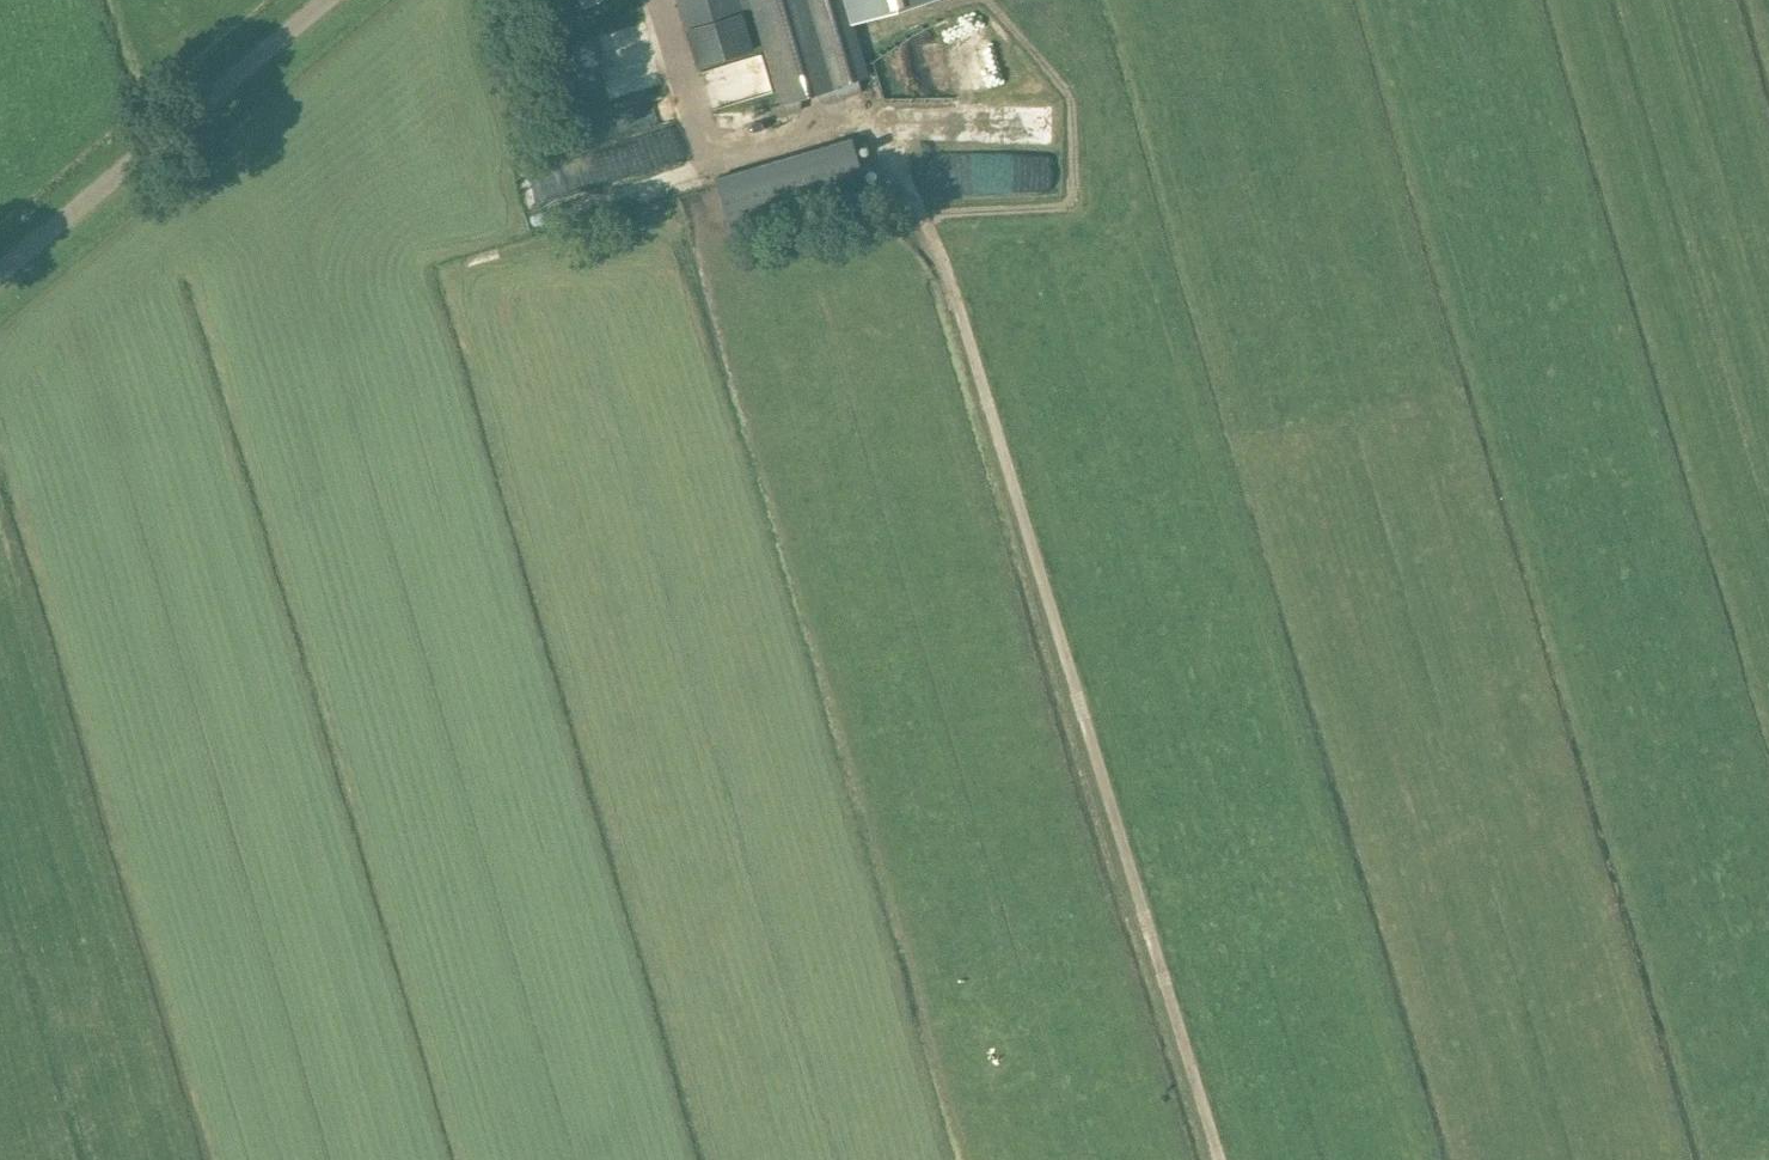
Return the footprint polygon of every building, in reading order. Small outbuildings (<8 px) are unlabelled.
[(868,76),(845,0),(677,0),(696,65),(753,48),(743,12),(752,9),(780,104),(835,87),(834,86),(868,76)] [(852,21),(925,0),(846,0),(852,21)] [(552,100),(599,86),(585,39),(538,53),(552,100)] [(728,228),(867,188),(853,138),(713,178),(728,228)]
